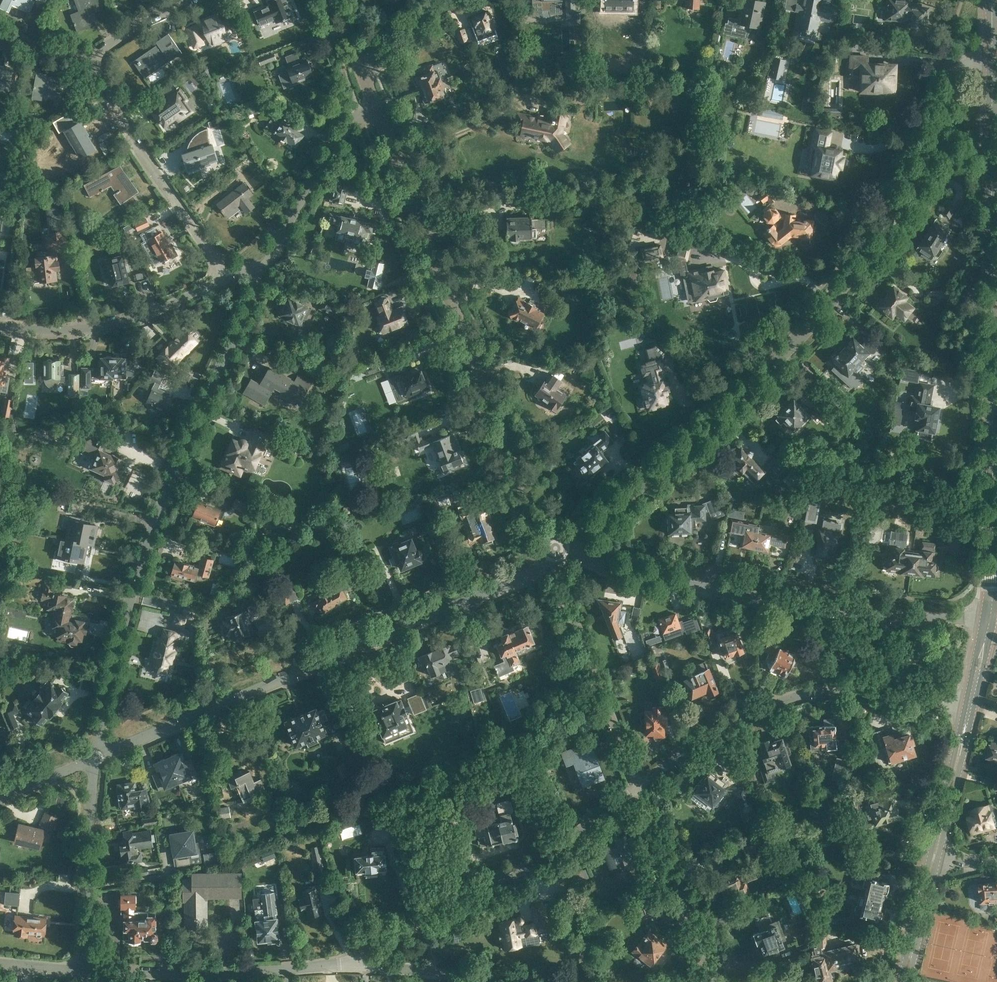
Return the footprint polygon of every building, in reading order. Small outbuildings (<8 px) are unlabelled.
[(0,4),(0,7),(8,11),(12,3),(28,10),(28,12),(29,12),(34,1),(33,0),(2,0),(0,4)] [(96,0),(78,0),(82,10),(71,15),(77,30),(93,24),(89,13),(100,9),(96,0)] [(253,11),(259,26),(274,20),(276,24),(293,17),(291,11),(295,9),(291,0),(289,0),(287,1),(286,0),(267,0),(266,0),(268,5),(253,11)] [(561,0),(532,0),(532,14),(533,14),(533,13),(542,13),(542,10),(542,9),(549,9),(550,9),(550,13),(561,12),(561,13),(562,13),(561,0)] [(633,2),(633,0),(634,0),(604,0),(603,9),(604,9),(604,14),(613,14),(613,10),(624,10),(624,16),(634,16),(634,7),(635,6),(635,4),(635,3),(634,2),(633,2)] [(685,8),(699,9),(700,0),(685,0),(685,8)] [(757,27),(763,2),(756,0),(743,0),(739,19),(729,17),(728,23),(726,23),(723,34),(746,39),(752,26),(757,27)] [(797,29),(808,31),(808,29),(817,31),(820,16),(835,19),(838,7),(822,4),(823,0),(822,0),(803,0),(797,29)] [(906,22),(908,5),(908,2),(898,0),(889,0),(886,19),(906,22)] [(908,5),(906,22),(905,26),(925,29),(928,8),(908,5)] [(498,36),(489,11),(472,17),(472,18),(469,19),(478,43),(498,36)] [(203,20),(212,46),(220,43),(218,37),(224,34),(226,38),(236,34),(229,19),(220,22),(216,15),(203,20)] [(457,31),(460,41),(467,39),(463,29),(457,31)] [(182,52),(168,33),(156,42),(157,44),(133,61),(144,78),(169,60),(169,61),(182,52)] [(257,58),(261,65),(267,63),(276,59),(273,52),(257,58)] [(298,62),(298,61),(300,61),(297,52),(285,57),(290,69),(286,70),(284,66),(277,68),(285,87),(299,82),(299,80),(305,78),(305,76),(313,73),(308,61),(300,65),(300,63),(297,64),(296,63),(298,62)] [(861,90),(892,92),(893,66),(867,65),(868,57),(850,56),(850,70),(862,70),(861,90)] [(771,80),(781,82),(784,65),(774,63),(771,80)] [(7,89),(11,67),(0,65),(0,88),(7,89)] [(421,86),(422,90),(447,80),(446,76),(440,78),(437,70),(435,71),(433,65),(425,67),(427,73),(424,74),(425,75),(421,76),(420,75),(418,76),(416,80),(417,82),(418,83),(419,86),(421,86)] [(42,92),(60,95),(63,78),(46,75),(46,74),(37,72),(32,97),(41,99),(42,92)] [(447,80),(422,90),(424,94),(422,94),(424,98),(423,99),(424,101),(428,103),(430,102),(431,100),(434,99),(434,100),(444,97),(443,96),(446,95),(443,87),(449,85),(447,80)] [(185,99),(179,90),(164,101),(166,103),(153,113),(159,121),(160,121),(161,123),(162,122),(164,125),(176,117),(178,120),(191,111),(184,100),(185,99)] [(564,100),(582,101),(582,93),(565,92),(564,100)] [(812,109),(814,100),(803,98),(802,107),(812,109)] [(243,104),(247,115),(259,111),(255,99),(243,104)] [(289,125),(283,121),(289,111),(280,105),(266,126),(282,136),(281,139),(282,141),(283,142),(284,143),(286,143),(287,143),(288,142),(288,140),(296,145),(303,134),(295,129),(296,126),(291,123),(289,125)] [(770,109),(752,106),(750,113),(769,117),(770,109)] [(564,119),(566,120),(567,113),(555,111),(553,120),(552,119),(551,123),(541,121),(541,118),(518,113),(516,123),(523,124),(520,134),(550,140),(557,151),(569,143),(561,133),(564,119)] [(208,123),(210,129),(218,126),(216,120),(208,123)] [(82,126),(67,134),(74,146),(75,146),(78,150),(77,150),(82,159),(94,151),(92,147),(90,143),(89,144),(86,139),(88,138),(82,126)] [(816,147),(811,174),(822,176),(822,178),(830,180),(830,178),(835,179),(837,167),(841,168),(843,158),(839,157),(840,150),(826,148),(827,144),(828,145),(830,132),(816,129),(812,147),(816,147)] [(208,146),(206,137),(191,141),(194,150),(183,154),(188,170),(202,166),(203,168),(209,163),(204,147),(208,146)] [(781,164),(782,164),(781,167),(791,169),(792,166),(795,154),(783,152),(781,164)] [(139,191),(120,164),(83,184),(90,196),(111,185),(123,203),(120,205),(124,211),(137,201),(133,195),(139,191)] [(695,180),(702,182),(704,174),(697,172),(695,180)] [(254,206),(247,198),(252,193),(243,183),(217,204),(225,215),(239,203),(246,212),(254,206)] [(333,203),(343,205),(347,187),(337,185),(337,187),(334,187),(330,200),(334,201),(333,203)] [(763,203),(767,200),(770,204),(777,199),(768,188),(758,196),(763,203)] [(941,213),(949,218),(956,208),(948,202),(941,213)] [(763,211),(762,218),(767,223),(773,224),(776,222),(776,223),(781,223),(780,224),(780,225),(779,226),(779,227),(778,228),(777,229),(774,226),(772,226),(771,227),(763,233),(770,242),(771,243),(774,244),(775,244),(777,244),(778,244),(780,243),(790,236),(800,237),(799,238),(810,239),(812,221),(803,220),(803,222),(793,221),(794,215),(779,214),(775,208),(768,207),(767,206),(762,210),(763,211)] [(49,208),(48,228),(57,228),(58,208),(49,208)] [(340,216),(334,214),(332,223),(338,224),(337,230),(345,232),(345,235),(345,238),(353,240),(353,237),(354,237),(355,234),(366,237),(368,231),(371,232),(371,229),(376,230),(376,229),(372,228),(373,223),(363,221),(364,221),(341,215),(340,216)] [(547,218),(531,219),(531,218),(507,218),(507,238),(510,238),(510,241),(513,243),(517,243),(520,240),(520,238),(536,237),(536,228),(547,228),(547,218)] [(942,250),(937,248),(949,230),(934,221),(916,249),(930,258),(933,254),(937,257),(942,250)] [(174,255),(165,238),(166,238),(163,232),(155,235),(152,230),(154,229),(149,224),(139,232),(143,237),(146,235),(149,240),(157,255),(156,256),(159,262),(162,261),(163,262),(165,260),(174,255)] [(60,229),(66,240),(71,237),(65,226),(60,229)] [(36,266),(33,266),(35,282),(56,280),(55,270),(58,270),(55,251),(65,246),(59,234),(53,237),(54,241),(44,246),(44,251),(37,252),(38,258),(35,259),(36,266)] [(630,248),(634,263),(657,258),(654,243),(630,248)] [(677,245),(673,244),(671,255),(674,255),(674,258),(685,260),(689,246),(677,244),(677,245)] [(121,249),(105,252),(107,261),(102,262),(103,271),(108,270),(110,279),(126,276),(121,249)] [(367,287),(380,290),(382,281),(380,281),(384,264),(373,261),(371,270),(366,269),(364,277),(369,278),(367,287)] [(710,301),(714,305),(716,300),(717,296),(718,295),(728,293),(723,269),(705,273),(703,267),(687,271),(691,291),(686,292),(687,300),(693,298),(693,300),(706,298),(710,301)] [(587,286),(596,292),(601,284),(592,278),(587,286)] [(944,295),(944,286),(927,287),(927,295),(944,295)] [(895,313),(904,320),(912,308),(904,302),(907,298),(893,287),(881,303),(878,301),(875,305),(892,317),(895,313)] [(303,317),(305,318),(310,309),(294,301),(295,300),(289,297),(289,298),(288,298),(280,315),(299,324),(303,317)] [(320,308),(338,318),(343,307),(325,298),(320,308)] [(377,317),(383,333),(407,324),(402,311),(400,312),(399,309),(396,310),(395,309),(393,310),(393,311),(392,311),(387,298),(375,303),(381,316),(377,317)] [(543,313),(535,309),(536,307),(518,298),(512,309),(508,310),(511,318),(515,317),(535,328),(543,313)] [(195,343),(192,340),(194,338),(189,333),(187,334),(184,331),(170,345),(169,345),(157,357),(161,360),(160,361),(163,364),(164,364),(170,370),(177,363),(174,361),(179,356),(180,357),(195,343)] [(868,371),(870,373),(871,373),(869,371),(872,368),(863,359),(869,352),(872,354),(877,349),(866,340),(860,346),(852,338),(843,348),(868,371)] [(665,355),(661,343),(647,347),(650,359),(665,355)] [(868,371),(843,348),(838,354),(837,353),(830,360),(836,365),(832,369),(851,387),(853,385),(854,387),(861,380),(859,378),(861,376),(857,373),(860,370),(867,377),(870,373),(868,371)] [(113,375),(113,357),(111,357),(110,355),(107,355),(106,357),(104,357),(100,357),(100,360),(99,370),(90,370),(90,368),(82,368),(82,387),(90,387),(90,378),(105,378),(105,377),(112,377),(112,375),(113,375)] [(7,392),(10,375),(4,374),(5,371),(6,371),(9,357),(0,356),(0,391),(7,392)] [(113,357),(113,375),(119,375),(119,377),(126,377),(126,361),(125,361),(125,358),(121,358),(121,357),(119,357),(119,356),(115,356),(114,357),(113,357)] [(51,388),(52,388),(54,387),(55,387),(57,385),(59,383),(59,382),(69,382),(69,396),(79,395),(79,373),(69,373),(69,377),(60,377),(60,360),(53,360),(50,358),(49,358),(46,360),(44,360),(44,376),(43,376),(43,379),(44,379),(45,381),(45,383),(46,384),(47,385),(49,387),(51,388)] [(668,404),(665,394),(667,394),(659,366),(652,368),(652,369),(650,369),(654,382),(640,385),(644,398),(645,398),(646,400),(643,400),(642,403),(643,406),(646,407),(647,407),(648,409),(659,406),(661,407),(664,406),(665,404),(668,404)] [(264,405),(274,388),(282,392),(280,396),(295,405),(301,395),(304,397),(312,384),(298,375),(294,381),(270,367),(260,384),(251,379),(243,392),(264,405)] [(920,371),(904,368),(902,380),(918,383),(920,371)] [(166,373),(156,369),(153,375),(163,380),(166,373)] [(399,386),(392,389),(397,400),(428,389),(421,371),(411,374),(410,371),(395,376),(399,386)] [(561,406),(559,405),(566,396),(555,388),(560,382),(551,376),(546,382),(544,381),(544,382),(542,381),(538,386),(540,387),(535,393),(548,402),(546,405),(556,412),(561,406)] [(915,412),(914,418),(918,419),(916,429),(920,429),(919,435),(930,437),(931,431),(933,432),(937,407),(929,405),(933,385),(919,382),(916,395),(910,394),(907,410),(915,412)] [(171,393),(156,386),(153,385),(145,403),(160,410),(162,409),(165,410),(166,408),(168,406),(168,404),(172,395),(170,394),(171,393)] [(823,401),(832,411),(840,403),(830,393),(823,401)] [(907,404),(903,395),(896,397),(900,406),(907,404)] [(2,416),(9,417),(13,399),(6,398),(2,416)] [(774,419),(780,424),(784,421),(793,430),(808,415),(793,399),(778,414),(778,415),(774,419)] [(814,410),(826,422),(832,415),(820,403),(814,410)] [(106,474),(104,479),(105,480),(104,481),(113,485),(114,484),(116,481),(118,482),(124,470),(120,468),(124,459),(121,457),(121,455),(117,453),(116,455),(118,456),(111,453),(111,455),(101,450),(109,435),(101,431),(100,432),(91,428),(88,434),(89,435),(81,452),(94,458),(90,467),(106,474)] [(600,437),(585,449),(587,452),(575,462),(587,477),(607,461),(600,452),(613,442),(604,430),(599,435),(600,437)] [(242,467),(260,474),(261,473),(262,473),(263,473),(264,472),(265,471),(265,469),(265,468),(265,467),(264,466),(265,464),(257,461),(267,436),(255,431),(249,446),(246,445),(246,443),(246,442),(245,441),(244,440),(243,440),(242,440),(241,441),(240,442),(234,439),(222,466),(239,473),(242,467)] [(463,461),(452,434),(440,438),(438,434),(416,443),(419,451),(434,445),(444,473),(454,469),(453,465),(463,461)] [(741,448),(728,462),(727,463),(727,465),(728,467),(729,468),(731,468),(732,468),(734,467),(735,465),(736,467),(735,468),(735,469),(736,471),(738,472),(740,472),(741,470),(742,472),(743,472),(754,483),(757,479),(758,480),(765,471),(751,458),(752,457),(752,454),(750,452),(747,453),(746,454),(741,448)] [(769,465),(779,473),(788,464),(778,455),(769,465)] [(449,497),(447,491),(436,494),(438,501),(449,497)] [(440,511),(433,495),(420,500),(426,516),(440,511)] [(232,507),(248,513),(252,503),(237,497),(232,507)] [(707,505),(712,519),(723,515),(718,500),(707,505)] [(217,517),(222,519),(225,511),(199,501),(193,515),(214,523),(217,517)] [(805,520),(816,523),(817,522),(816,522),(819,504),(820,504),(809,501),(809,502),(810,502),(806,520),(805,519),(805,520)] [(493,534),(484,511),(481,506),(480,505),(471,508),(472,509),(473,515),(472,515),(481,539),(483,538),(486,543),(492,541),(491,535),(493,534)] [(705,520),(704,505),(686,506),(686,507),(674,507),(674,513),(666,513),(667,521),(662,522),(663,539),(680,538),(679,533),(691,532),(691,527),(695,527),(695,520),(705,520)] [(316,516),(308,513),(305,520),(314,523),(316,516)] [(66,538),(93,544),(99,545),(103,527),(83,522),(84,518),(71,515),(66,538)] [(818,528),(816,534),(819,535),(816,553),(820,554),(819,556),(821,558),(823,559),(825,558),(826,555),(830,556),(830,555),(833,556),(838,532),(839,533),(840,533),(842,523),(823,519),(822,527),(823,528),(823,529),(818,528)] [(754,548),(759,525),(732,520),(730,531),(744,533),(741,546),(747,547),(748,548),(752,549),(753,548),(754,548)] [(759,525),(754,548),(755,549),(756,550),(760,551),(761,550),(767,551),(769,543),(784,546),(786,537),(772,534),(773,528),(772,528),(772,526),(765,525),(765,526),(759,525)] [(885,559),(885,563),(887,567),(887,571),(899,572),(910,574),(913,550),(903,549),(904,546),(906,547),(907,533),(892,531),(888,557),(885,559)] [(93,544),(66,538),(60,537),(56,557),(83,562),(85,555),(90,556),(93,544)] [(415,552),(410,540),(393,547),(392,544),(388,546),(395,563),(399,561),(401,568),(419,560),(418,559),(422,558),(423,555),(421,552),(418,551),(415,552)] [(913,550),(910,574),(922,575),(934,576),(934,573),(934,571),(936,571),(938,570),(938,565),(937,564),(935,564),(935,561),(933,561),(935,543),(922,541),(921,548),(923,549),(923,551),(913,550)] [(183,577),(195,581),(197,574),(209,577),(214,559),(202,556),(199,567),(176,560),(171,574),(173,574),(172,577),(183,580),(183,577)] [(57,610),(70,612),(71,609),(73,609),(74,602),(72,601),(73,599),(66,597),(66,594),(62,593),(62,594),(54,592),(55,583),(45,581),(41,598),(49,600),(47,607),(53,608),(53,609),(57,610)] [(335,605),(335,604),(347,597),(341,587),(330,593),(329,593),(325,595),(324,593),(319,596),(320,598),(315,601),(313,602),(316,607),(318,606),(321,613),(329,609),(328,608),(335,605)] [(290,602),(285,589),(277,592),(282,605),(290,602)] [(626,611),(620,610),(621,602),(598,599),(614,638),(622,635),(618,623),(618,621),(624,622),(626,611)] [(253,600),(243,604),(245,610),(225,617),(226,620),(223,620),(229,638),(234,637),(235,639),(242,637),(241,634),(252,630),(248,618),(258,614),(253,600)] [(631,619),(633,619),(632,621),(634,630),(640,629),(639,625),(640,625),(638,619),(641,608),(633,606),(631,619)] [(57,610),(53,609),(52,616),(55,617),(53,626),(59,627),(57,639),(69,641),(69,643),(69,644),(70,645),(71,645),(72,646),(73,646),(74,646),(75,645),(76,644),(76,643),(78,643),(78,639),(81,640),(83,632),(86,633),(88,622),(79,620),(80,614),(70,612),(57,610)] [(658,619),(666,639),(683,634),(676,613),(658,619)] [(173,623),(183,626),(185,616),(176,614),(173,623)] [(696,616),(683,621),(687,632),(700,628),(696,616)] [(509,666),(516,683),(527,678),(515,649),(534,641),(527,625),(519,628),(520,630),(508,634),(508,633),(501,635),(503,642),(497,645),(502,656),(506,654),(511,665),(509,666)] [(702,629),(709,646),(716,643),(710,626),(702,629)] [(743,651),(734,627),(726,630),(727,635),(718,638),(725,657),(733,654),(733,655),(743,651)] [(180,633),(176,632),(164,629),(162,638),(161,638),(159,648),(156,647),(155,650),(153,651),(152,655),(153,657),(153,659),(155,659),(153,669),(156,670),(157,672),(160,673),(162,672),(163,672),(166,673),(169,662),(171,663),(177,642),(180,633)] [(660,635),(645,640),(647,646),(662,641),(660,635)] [(432,676),(434,675),(435,676),(443,673),(442,672),(445,671),(447,676),(456,673),(449,658),(459,654),(454,642),(418,657),(422,665),(426,664),(432,676)] [(791,665),(793,664),(795,661),(794,658),(795,655),(768,642),(764,650),(769,653),(766,658),(770,669),(784,675),(786,675),(791,665)] [(878,658),(885,662),(890,652),(883,649),(878,658)] [(898,664),(917,667),(919,656),(899,653),(898,664)] [(657,662),(651,665),(657,681),(664,679),(660,669),(661,669),(662,671),(669,668),(666,659),(657,662)] [(691,675),(683,679),(692,697),(707,691),(709,695),(709,694),(711,698),(719,694),(717,691),(718,690),(708,667),(707,667),(704,661),(696,664),(699,671),(691,674),(691,675)] [(504,683),(499,674),(493,677),(497,686),(504,683)] [(28,710),(34,715),(32,717),(41,725),(48,717),(49,718),(62,701),(61,701),(68,693),(59,685),(57,687),(51,682),(50,683),(46,679),(40,686),(43,689),(32,701),(30,699),(24,706),(28,710)] [(484,699),(480,688),(470,691),(474,702),(484,699)] [(410,705),(404,707),(401,699),(397,701),(397,700),(371,710),(378,726),(376,727),(379,734),(381,733),(382,735),(377,737),(380,745),(386,743),(396,738),(394,732),(408,726),(408,725),(412,724),(407,713),(412,711),(414,715),(427,710),(420,693),(407,698),(410,705)] [(20,712),(16,702),(2,708),(11,729),(19,726),(14,714),(20,712)] [(855,722),(868,725),(872,708),(860,705),(855,722)] [(646,733),(654,733),(654,738),(656,740),(660,739),(661,738),(661,735),(663,734),(663,725),(667,725),(666,706),(653,706),(653,710),(645,710),(645,712),(642,712),(640,714),(641,720),(642,721),(646,721),(646,723),(643,723),(641,725),(641,731),(643,732),(646,732),(646,733)] [(296,747),(307,742),(309,748),(320,744),(318,738),(327,734),(322,721),(328,718),(323,708),(317,711),(316,708),(285,721),(296,747)] [(809,726),(810,750),(836,746),(839,743),(839,739),(835,737),(834,728),(835,728),(834,723),(833,723),(833,718),(824,719),(824,725),(809,726)] [(508,738),(504,727),(497,729),(501,740),(508,738)] [(881,730),(872,732),(878,749),(884,747),(888,761),(914,753),(911,745),(912,744),(909,735),(894,740),(892,735),(883,738),(881,730)] [(761,769),(765,783),(777,779),(775,771),(782,769),(783,772),(792,769),(790,764),(790,763),(787,754),(790,754),(791,752),(789,746),(787,745),(784,746),(779,732),(770,735),(771,738),(760,742),(763,751),(761,752),(766,767),(761,769)] [(992,741),(988,757),(996,759),(996,742),(992,741)] [(582,783),(603,775),(594,753),(588,755),(583,744),(562,752),(567,765),(574,762),(582,783)] [(168,758),(178,782),(198,774),(191,758),(185,761),(181,753),(168,758)] [(831,777),(841,780),(846,759),(837,757),(831,777)] [(178,782),(168,758),(155,763),(159,772),(152,774),(159,790),(178,782)] [(353,786),(344,763),(335,766),(345,789),(353,786)] [(238,784),(244,798),(265,790),(260,779),(254,781),(249,771),(242,774),(241,770),(226,776),(231,787),(238,784)] [(694,792),(713,807),(726,789),(723,786),(726,783),(717,777),(711,772),(709,775),(708,774),(694,792)] [(133,806),(134,810),(150,807),(147,788),(136,790),(135,782),(119,785),(119,788),(117,788),(120,805),(122,805),(122,808),(133,806)] [(744,807),(745,810),(752,807),(750,804),(752,803),(744,785),(732,790),(741,808),(744,807)] [(859,817),(851,820),(854,830),(861,829),(865,830),(872,828),(874,825),(898,818),(895,807),(891,808),(889,800),(886,801),(885,799),(874,802),(871,793),(852,798),(855,807),(856,807),(859,817)] [(480,843),(481,846),(517,838),(510,813),(511,813),(514,809),(512,801),(508,799),(496,802),(499,814),(496,815),(498,821),(474,827),(477,837),(479,837),(479,839),(478,840),(479,844),(480,843)] [(373,807),(376,816),(382,813),(378,805),(373,807)] [(971,816),(968,817),(972,833),(995,827),(994,825),(996,825),(996,817),(995,810),(991,812),(990,811),(988,805),(984,806),(981,806),(979,806),(977,807),(975,809),(970,810),(971,816)] [(216,808),(218,819),(231,817),(229,806),(216,808)] [(50,835),(50,833),(57,817),(46,812),(39,827),(20,823),(15,842),(40,848),(44,834),(50,835)] [(376,816),(379,824),(385,822),(382,813),(376,816)] [(155,824),(159,824),(160,824),(159,816),(142,819),(143,826),(155,824)] [(126,845),(120,846),(122,854),(120,854),(121,863),(125,862),(143,860),(141,851),(138,851),(138,849),(154,846),(153,842),(155,841),(154,834),(152,834),(151,830),(133,833),(132,830),(124,831),(126,845)] [(173,859),(175,862),(176,866),(196,863),(195,859),(201,858),(198,842),(196,842),(194,830),(170,833),(172,851),(172,853),(172,855),(173,859)] [(634,858),(625,835),(615,839),(617,844),(599,850),(606,869),(634,858)] [(744,871),(719,880),(723,892),(726,901),(750,891),(745,880),(755,876),(750,862),(752,861),(751,858),(758,855),(752,843),(738,849),(746,864),(741,866),(744,871)] [(355,856),(356,872),(365,871),(365,874),(378,873),(378,870),(386,869),(384,846),(376,847),(374,846),(372,846),(371,847),(370,848),(371,854),(355,856)] [(204,852),(205,863),(218,861),(216,850),(204,852)] [(261,855),(263,861),(274,857),(272,850),(261,855)] [(313,857),(316,872),(323,871),(320,855),(313,857)] [(867,867),(877,870),(878,864),(868,861),(867,867)] [(149,873),(148,867),(137,869),(138,875),(149,873)] [(183,878),(183,901),(185,901),(185,928),(208,928),(207,897),(242,897),(242,871),(191,872),(191,878),(183,878)] [(863,897),(881,901),(884,892),(886,893),(887,891),(888,891),(890,890),(891,887),(888,885),(889,883),(865,877),(862,887),(866,888),(863,897)] [(995,904),(994,882),(979,883),(980,892),(981,892),(981,894),(978,894),(977,895),(977,899),(979,900),(981,900),(981,902),(989,901),(990,904),(995,904)] [(322,914),(315,885),(309,886),(310,889),(303,891),(305,898),(299,899),(301,910),(307,908),(309,917),(322,914)] [(4,904),(19,905),(20,893),(5,892),(4,904)] [(136,908),(136,894),(121,894),(121,908),(124,908),(124,930),(124,931),(123,931),(124,939),(130,939),(130,941),(132,944),(138,944),(141,941),(141,937),(145,937),(145,939),(150,939),(152,940),(155,940),(158,938),(158,934),(156,932),(156,911),(135,911),(135,908),(136,908)] [(881,901),(863,897),(861,906),(858,905),(856,906),(854,911),(856,914),(859,915),(879,920),(880,918),(880,919),(883,917),(884,915),(881,912),(882,911),(879,910),(881,901)] [(564,901),(567,913),(575,911),(573,899),(564,901)] [(256,919),(258,940),(269,939),(269,942),(271,942),(270,941),(277,940),(277,942),(279,942),(281,942),(282,940),(282,938),(279,937),(276,913),(278,913),(276,900),(254,903),(256,919)] [(640,906),(645,919),(659,914),(654,901),(640,906)] [(546,930),(545,924),(540,902),(531,904),(535,922),(522,925),(522,922),(524,920),(523,917),(521,915),(518,916),(516,918),(517,918),(499,922),(501,931),(499,932),(501,939),(504,939),(506,950),(522,947),(520,935),(525,934),(526,936),(537,933),(537,931),(546,930)] [(46,918),(22,916),(16,916),(14,935),(27,936),(28,933),(35,934),(36,936),(38,938),(40,938),(42,937),(43,935),(44,935),(46,918)] [(753,935),(752,935),(751,937),(752,941),(754,942),(756,941),(761,954),(784,946),(776,925),(780,923),(778,919),(758,926),(760,931),(753,933),(753,935)] [(667,944),(655,935),(648,929),(631,951),(650,966),(667,944)] [(811,949),(811,933),(805,932),(805,943),(797,946),(799,954),(811,949)] [(811,933),(811,949),(811,947),(826,947),(826,933),(811,933)] [(816,981),(823,981),(831,980),(828,969),(860,962),(855,944),(821,952),(822,954),(810,957),(816,981)]
